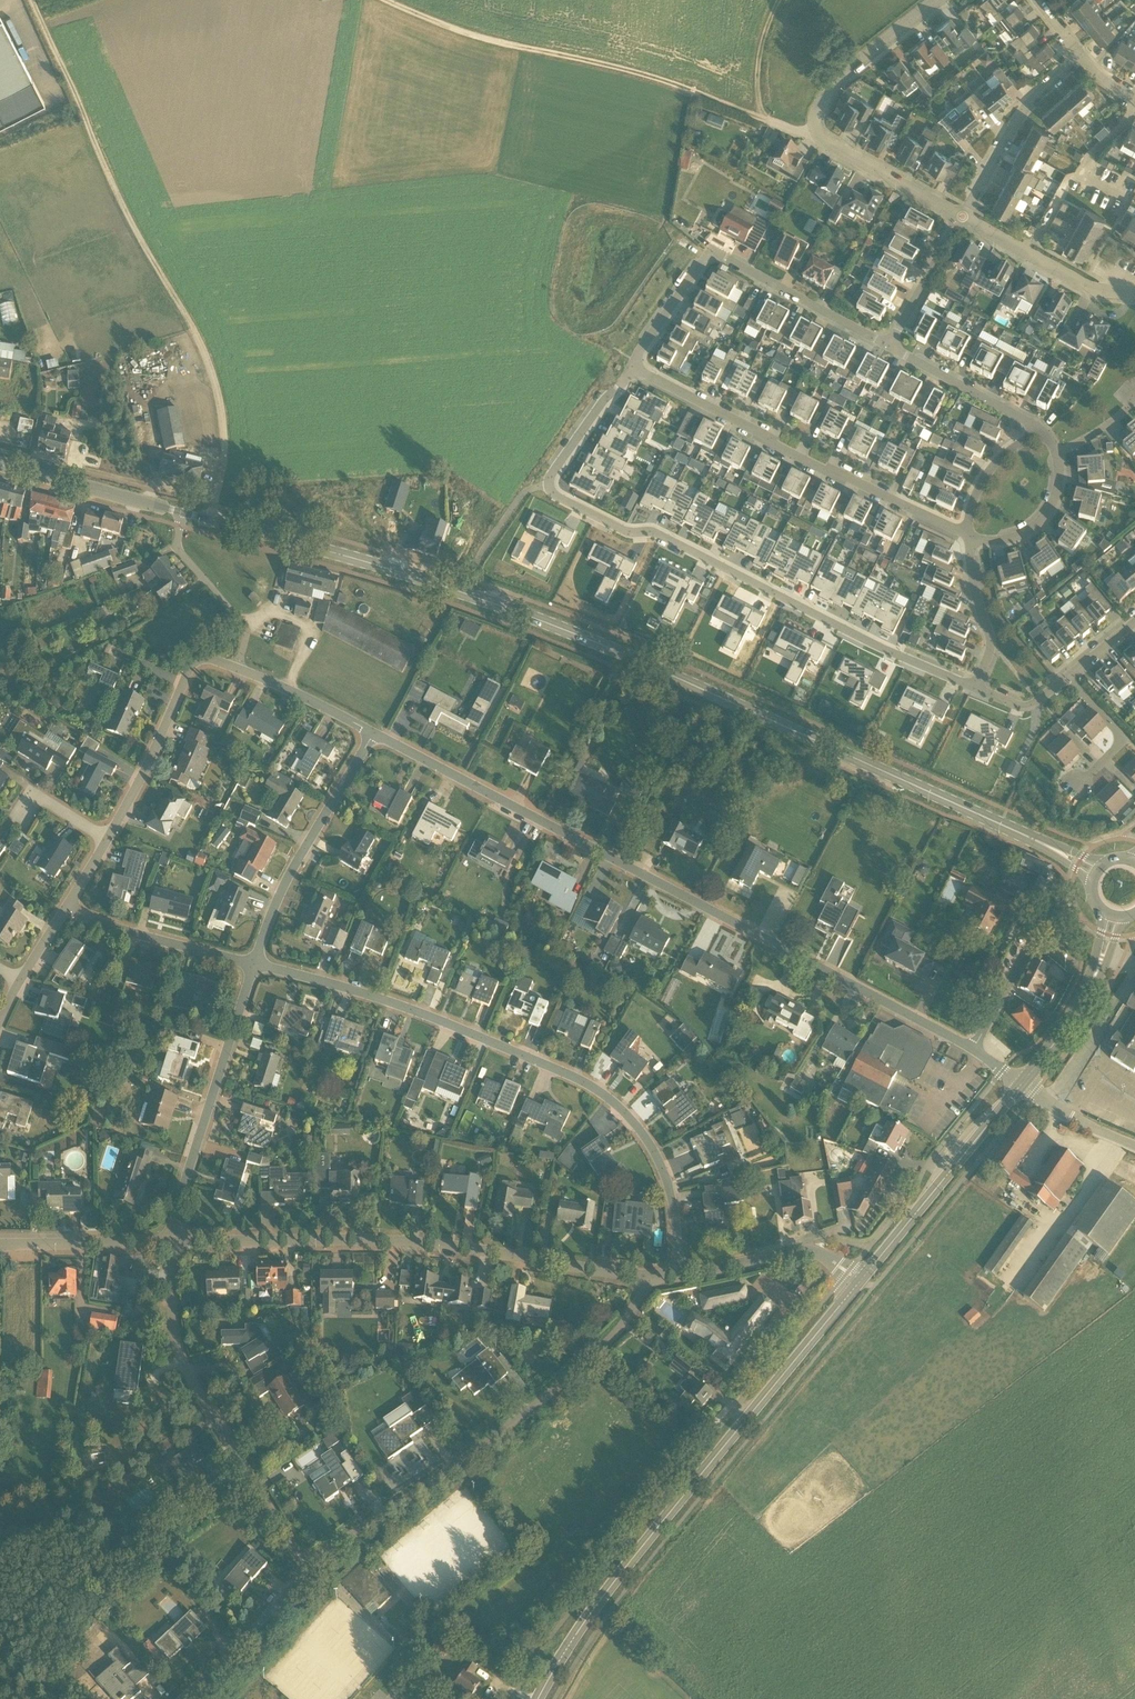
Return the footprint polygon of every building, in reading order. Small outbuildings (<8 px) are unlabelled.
[(979,4),(986,13),(990,18),(988,18),(993,24),(994,23),(1010,10),(1006,5),(1008,3),(1006,0),(984,0),(979,4)] [(1097,3),(1095,0),(1091,0),(1090,1),(1089,0),(1082,0),(1072,8),(1079,17),(1097,3)] [(1081,20),(1086,26),(1100,15),(1097,10),(1101,7),(1100,5),(1097,3),(1079,17),(1081,20)] [(1009,41),(1025,29),(1021,24),(1023,22),(1019,17),(1024,13),(1017,4),(1010,10),(994,23),(1001,31),(999,33),(1007,43),(1009,41)] [(43,101),(32,77),(31,77),(0,15),(0,124),(43,101)] [(1091,32),(1093,35),(1111,20),(1109,17),(1108,16),(1104,19),(1100,15),(1086,26),(1091,32)] [(965,46),(972,41),(973,43),(975,43),(981,51),(984,48),(975,38),(976,37),(967,26),(961,31),(951,18),(937,30),(951,47),(960,40),(965,46)] [(1111,20),(1093,35),(1100,44),(1115,33),(1111,28),(1115,25),(1111,20)] [(1040,48),(1036,43),(1038,41),(1034,36),(1039,32),(1032,23),(1025,29),(1009,41),(1024,60),(1040,48)] [(1122,60),(1134,40),(1129,37),(1126,42),(1121,39),(1112,55),(1122,60)] [(931,46),(925,39),(911,50),(925,66),(934,59),(939,66),(950,57),(937,41),(931,46)] [(1132,66),(1134,61),(1134,41),(1134,40),(1122,60),(1126,62),(1132,66)] [(1039,71),(1053,59),(1049,55),(1054,51),(1047,42),(1040,48),(1024,60),(1031,69),(1035,66),(1039,71)] [(912,74),(900,59),(886,70),(892,78),(887,82),(893,89),(898,85),(900,88),(914,78),(918,83),(928,96),(934,91),(918,70),(912,74)] [(1007,74),(1006,73),(1001,68),(999,66),(993,71),(1000,80),(991,87),(1004,103),(1014,95),(1006,86),(1013,82),(1018,88),(1023,83),(1012,70),(1007,74)] [(1091,90),(1082,80),(1072,89),(1084,102),(1090,97),(1097,106),(1106,98),(1095,86),(1091,90)] [(1004,103),(991,87),(986,81),(971,93),(981,105),(982,106),(988,101),(995,110),(1004,103)] [(1062,98),(1078,116),(1081,113),(1077,108),(1084,102),(1072,89),(1062,98)] [(981,105),(971,93),(964,98),(969,105),(960,112),(973,128),(982,120),(974,110),(981,105)] [(1072,113),(1076,118),(1078,116),(1062,98),(1052,107),(1064,120),(1072,113)] [(866,120),(873,107),(861,100),(857,107),(847,102),(836,121),(852,130),(859,116),(866,120)] [(836,104),(833,110),(839,113),(842,107),(836,104)] [(1105,115),(1110,110),(1105,105),(1101,110),(1105,115)] [(960,112),(955,106),(938,120),(943,123),(949,130),(955,125),(964,136),(973,128),(960,112)] [(1054,129),(1064,120),(1052,107),(1042,116),(1054,129)] [(1078,116),(1076,118),(1080,123),(1083,121),(1083,120),(1086,118),(1083,115),(1081,113),(1078,116)] [(708,121),(707,124),(722,129),(725,121),(710,115),(708,121)] [(881,120),(874,116),(865,133),(871,137),(869,140),(884,147),(896,125),(882,117),(881,120)] [(1053,151),(1055,147),(1044,141),(1049,132),(1033,124),(1027,136),(1053,151)] [(1104,125),(1101,128),(1105,133),(1109,130),(1105,126),(1104,125)] [(1132,126),(1123,141),(1134,147),(1134,127),(1132,126)] [(926,154),(938,133),(931,129),(927,127),(925,127),(921,134),(917,141),(907,135),(896,154),(912,163),(919,150),(926,154)] [(1064,140),(1067,135),(1062,132),(1059,138),(1064,140)] [(1053,151),(1027,136),(1020,148),(1036,156),(1041,147),(1052,153),(1053,151)] [(793,177),(802,160),(803,158),(796,155),(798,152),(784,144),(774,161),(784,166),(781,171),(793,177)] [(1033,170),(1030,168),(1036,156),(1020,148),(1014,160),(1017,162),(1044,177),(1046,173),(1035,167),(1033,170)] [(953,175),(960,161),(964,154),(959,151),(956,152),(955,153),(954,153),(952,154),(949,158),(935,150),(930,159),(932,160),(928,168),(937,173),(935,176),(941,179),(946,171),(953,175)] [(685,151),(680,170),(688,172),(692,153),(685,151)] [(1112,169),(1114,164),(1108,161),(1106,166),(1112,169)] [(1044,177),(1017,162),(1011,174),(1027,182),(1032,173),(1043,179),(1044,177)] [(827,175),(817,169),(810,182),(820,188),(819,189),(834,197),(845,178),(830,169),(827,175)] [(1031,200),(1033,197),(1022,191),(1027,182),(1011,174),(1004,185),(1031,200)] [(1031,200),(1004,185),(998,197),(1014,205),(1018,197),(1030,203),(1031,200)] [(870,223),(883,199),(871,192),(866,200),(853,193),(848,202),(841,199),(829,222),(836,225),(841,216),(854,223),(858,217),(870,223)] [(1014,205),(998,197),(991,209),(1012,220),(1019,208),(1014,205)] [(780,219),(786,207),(774,200),(767,213),(780,219)] [(1065,210),(1068,204),(1063,201),(1060,207),(1065,210)] [(1134,234),(1134,214),(1134,211),(1134,208),(1134,205),(1130,203),(1120,221),(1127,225),(1122,234),(1126,237),(1128,234),(1133,237),(1134,234)] [(736,242),(755,252),(756,253),(770,226),(735,208),(731,216),(729,215),(721,231),(737,240),(736,242)] [(1101,231),(1104,225),(1101,224),(1104,219),(1086,209),(1080,219),(1101,231)] [(922,218),(911,212),(906,220),(902,217),(895,229),(913,239),(916,233),(917,233),(917,232),(918,230),(928,236),(934,225),(929,222),(928,218),(922,218)] [(1067,224),(1068,222),(1056,215),(1054,217),(1067,224)] [(1065,227),(1067,224),(1054,217),(1053,220),(1065,227)] [(1099,235),(1101,231),(1080,219),(1075,229),(1093,239),(1096,233),(1099,235)] [(1033,232),(1037,226),(1032,223),(1028,229),(1026,228),(1023,233),(1030,237),(1033,232)] [(819,240),(826,228),(818,224),(812,235),(819,240)] [(910,247),(910,246),(909,245),(913,239),(895,229),(889,241),(893,244),(889,251),(902,258),(912,264),(918,254),(908,248),(909,246),(910,247)] [(1090,251),(1093,246),(1090,244),(1093,239),(1075,229),(1069,239),(1090,251)] [(1048,240),(1051,234),(1046,231),(1043,237),(1048,240)] [(809,246),(795,239),(792,245),(787,242),(784,247),(781,246),(777,254),(780,255),(775,263),(788,270),(794,260),(800,263),(809,246)] [(859,239),(856,244),(862,248),(865,242),(859,239)] [(868,239),(865,245),(869,247),(872,246),(874,243),(868,239)] [(1088,255),(1090,251),(1069,239),(1064,249),(1082,259),(1085,253),(1088,255)] [(952,266),(976,279),(980,272),(986,262),(978,257),(980,253),(979,253),(964,245),(952,266)] [(899,265),(902,258),(889,251),(885,248),(878,260),(883,263),(879,270),(892,278),(902,283),(908,273),(897,267),(899,265),(899,266),(899,265)] [(833,272),(813,260),(803,278),(810,282),(810,283),(817,286),(824,290),(826,287),(833,291),(842,273),(835,269),(833,272)] [(857,260),(854,265),(860,269),(863,263),(857,260)] [(990,293),(994,292),(997,287),(1004,290),(1014,272),(999,264),(991,278),(980,272),(976,279),(974,284),(990,293)] [(888,284),(892,278),(879,270),(874,268),(867,279),(872,282),(868,289),(881,297),(891,303),(897,292),(887,286),(888,284),(888,285),(889,284),(888,284)] [(707,290),(729,302),(739,282),(720,271),(713,285),(710,284),(707,290)] [(1014,281),(1000,305),(1003,307),(1015,314),(1017,309),(1028,315),(1043,288),(1024,278),(1020,285),(1014,281)] [(849,281),(843,285),(847,290),(853,285),(849,281)] [(877,303),(881,297),(868,289),(863,287),(857,299),(861,301),(857,309),(868,315),(871,321),(875,319),(880,322),(886,311),(876,306),(877,304),(878,304),(878,303),(877,303)] [(729,302),(707,290),(700,302),(698,301),(695,308),(716,319),(722,309),(734,315),(738,307),(729,302)] [(961,306),(965,299),(949,290),(945,296),(954,302),(961,306)] [(1061,323),(1072,305),(1056,296),(1048,310),(1041,307),(1034,319),(1046,326),(1048,323),(1051,318),(1061,323)] [(749,313),(755,301),(749,298),(742,310),(749,313)] [(16,299),(4,302),(9,322),(22,318),(16,299)] [(778,310),(768,304),(762,316),(756,312),(756,311),(747,327),(760,333),(762,328),(767,331),(779,309),(778,310)] [(716,319),(695,308),(688,320),(686,318),(682,325),(704,337),(710,327),(721,333),(726,324),(716,319)] [(781,345),(789,330),(783,327),(790,315),(779,309),(767,331),(768,331),(768,330),(773,333),(770,339),(781,345)] [(1099,324),(1093,321),(1094,319),(1084,314),(1074,333),(1066,328),(1059,341),(1078,351),(1082,345),(1085,340),(1098,347),(1099,347),(1109,328),(1100,322),(1099,324)] [(942,319),(934,315),(931,321),(926,318),(915,338),(925,344),(932,333),(938,336),(946,321),(942,319)] [(948,356),(963,328),(958,325),(947,319),(946,321),(938,336),(944,339),(937,351),(948,356)] [(811,327),(801,322),(795,333),(789,330),(781,345),(793,351),(796,346),(801,349),(812,327),(811,327)] [(704,337),(682,325),(676,337),(674,336),(670,343),(690,353),(692,354),(698,344),(709,350),(714,342),(704,337)] [(726,326),(722,332),(731,337),(735,331),(726,326)] [(815,363),(822,348),(816,345),(823,333),(816,329),(812,327),(801,349),(801,348),(806,351),(803,357),(815,363)] [(979,339),(967,333),(968,331),(963,328),(948,356),(959,362),(965,351),(971,354),(979,339)] [(993,353),(988,351),(990,345),(979,339),(971,354),(977,357),(971,369),(981,374),(993,353)] [(845,346),(834,340),(828,351),(822,348),(815,363),(826,369),(829,364),(834,366),(845,346)] [(679,373),(690,353),(670,343),(664,356),(661,354),(658,361),(679,373)] [(751,344),(749,348),(756,351),(759,345),(755,343),(751,344)] [(11,381),(13,362),(15,351),(16,347),(0,344),(0,379),(11,381)] [(848,381),(856,366),(850,363),(856,351),(845,346),(834,366),(839,369),(836,374),(848,381)] [(1026,371),(1021,368),(1027,356),(1016,350),(1012,357),(1004,372),(1010,375),(1004,387),(1014,392),(1026,371)] [(733,367),(739,356),(730,351),(725,363),(713,357),(710,364),(704,376),(702,380),(709,383),(710,381),(723,387),(727,379),(733,367)] [(1012,357),(1001,351),(998,356),(993,353),(981,374),(992,380),(998,369),(1004,372),(1012,357)] [(774,360),(781,363),(784,356),(778,353),(774,360)] [(878,363),(868,358),(861,369),(856,366),(848,381),(859,387),(862,381),(867,384),(878,363)] [(1055,358),(1049,370),(1055,373),(1056,371),(1063,369),(1066,364),(1055,358)] [(704,361),(698,373),(704,376),(710,364),(704,361)] [(775,363),(771,368),(777,371),(780,366),(775,363)] [(879,363),(867,384),(868,385),(868,384),(873,387),(870,392),(881,399),(889,384),(883,381),(889,369),(879,363)] [(733,367),(727,379),(733,382),(729,390),(738,395),(748,375),(733,367)] [(802,368),(799,375),(805,378),(809,372),(802,368)] [(1093,370),(1089,376),(1098,381),(1104,370),(1100,368),(1093,370)] [(1014,392),(1014,393),(1015,393),(1015,392),(1025,398),(1031,387),(1037,390),(1045,375),(1034,369),(1031,374),(1026,371),(1014,392)] [(71,373),(71,377),(69,377),(70,389),(80,389),(79,377),(79,372),(71,373)] [(811,373),(808,379),(814,382),(817,376),(811,373)] [(748,375),(738,395),(747,399),(751,392),(757,395),(763,383),(748,375)] [(1043,393),(1037,405),(1045,410),(1045,409),(1048,410),(1056,396),(1057,397),(1060,397),(1064,389),(1063,384),(1057,381),(1052,379),(1049,377),(1047,376),(1046,375),(1045,375),(1037,390),(1043,393)] [(889,384),(881,399),(893,405),(895,400),(900,402),(912,381),(911,381),(901,376),(895,387),(889,384)] [(912,381),(900,402),(901,403),(901,402),(906,405),(903,410),(914,416),(922,402),(916,399),(923,387),(912,381)] [(778,390),(768,410),(777,415),(781,407),(787,410),(789,406),(795,394),(796,392),(781,384),(778,390)] [(769,386),(759,405),(768,410),(778,390),(769,386)] [(825,391),(821,398),(828,401),(831,395),(825,391)] [(631,398),(626,409),(650,421),(656,411),(664,415),(670,405),(647,393),(642,403),(631,398)] [(915,417),(907,431),(913,434),(916,428),(914,427),(919,419),(925,422),(924,423),(923,424),(932,429),(934,426),(938,419),(935,418),(942,405),(945,399),(943,398),(943,397),(934,393),(930,401),(928,405),(922,402),(914,416),(915,417)] [(795,394),(789,406),(795,409),(791,417),(800,421),(810,402),(795,394)] [(810,402),(800,421),(809,426),(819,406),(810,402)] [(82,408),(75,407),(74,418),(80,419),(82,408)] [(166,452),(186,448),(179,408),(159,412),(166,452)] [(617,417),(612,428),(637,441),(642,431),(650,435),(653,429),(656,424),(650,421),(626,409),(621,419),(617,417)] [(972,410),(969,417),(976,420),(971,431),(971,432),(985,439),(996,444),(1000,435),(1001,434),(997,432),(1001,423),(972,409),(972,410)] [(831,412),(821,432),(830,437),(840,417),(831,412)] [(685,421),(678,434),(688,440),(694,426),(698,419),(689,415),(685,421)] [(894,416),(891,422),(897,426),(900,420),(894,416)] [(840,417),(830,437),(839,441),(843,434),(849,437),(853,428),(855,425),(840,417)] [(945,419),(942,424),(948,427),(951,421),(945,419)] [(694,442),(703,447),(713,427),(704,423),(700,430),(694,442)] [(957,424),(954,432),(961,435),(956,446),(955,446),(974,455),(981,458),(985,450),(985,449),(981,447),(985,439),(971,432),(971,431),(957,424)] [(1127,430),(1133,437),(1123,445),(1133,458),(1134,457),(1134,424),(1127,430)] [(53,456),(56,438),(53,437),(55,427),(45,425),(38,452),(53,456)] [(703,447),(701,451),(710,455),(716,459),(722,447),(723,447),(725,443),(718,440),(722,432),(713,427),(703,447)] [(604,436),(598,447),(623,460),(628,450),(636,454),(642,443),(637,441),(612,428),(607,438),(604,436)] [(849,437),(847,441),(853,444),(849,451),(858,456),(868,435),(854,429),(853,428),(849,437)] [(66,460),(73,433),(62,431),(60,439),(56,438),(53,456),(66,460)] [(868,435),(858,456),(867,461),(871,453),(877,456),(883,443),(882,443),(868,435)] [(956,446),(946,441),(942,449),(949,452),(944,462),(944,463),(964,473),(969,475),(974,466),(970,464),(974,455),(955,446),(956,446)] [(716,459),(714,463),(720,466),(729,470),(731,466),(741,446),(732,442),(728,450),(723,447),(722,447),(716,459)] [(883,443),(877,456),(883,459),(879,467),(888,471),(898,451),(883,443)] [(741,446),(731,466),(740,471),(746,474),(752,462),(746,459),(750,451),(741,446)] [(898,451),(888,471),(897,476),(901,468),(907,471),(916,453),(901,446),(900,448),(898,451)] [(590,455),(584,466),(609,479),(614,470),(614,469),(623,473),(625,469),(628,463),(623,460),(598,447),(593,457),(590,455)] [(186,462),(188,454),(175,451),(174,458),(164,456),(159,474),(199,484),(204,467),(186,462)] [(1098,460),(1097,451),(1086,457),(1086,461),(1077,461),(1078,474),(1088,473),(1088,477),(1089,489),(1088,490),(1112,496),(1113,496),(1112,495),(1115,485),(1107,484),(1105,484),(1103,460),(1103,459),(1098,460)] [(678,454),(675,461),(685,466),(688,459),(678,454)] [(744,478),(743,479),(749,482),(750,481),(752,477),(761,481),(771,462),(762,457),(758,465),(752,462),(746,474),(744,478)] [(936,459),(933,466),(940,469),(935,480),(934,481),(957,491),(960,493),(964,484),(964,483),(960,481),(964,473),(944,463),(944,462),(936,459)] [(771,462),(761,481),(770,486),(776,489),(782,477),(776,474),(780,466),(771,462)] [(576,474),(570,486),(595,499),(601,488),(607,492),(609,492),(612,487),(614,482),(609,479),(584,466),(579,476),(576,474)] [(912,469),(903,488),(912,492),(921,473),(912,469)] [(776,489),(773,495),(779,498),(782,492),(791,497),(801,477),(792,472),(788,480),(782,477),(776,489)] [(801,477),(791,497),(800,501),(798,506),(799,507),(804,509),(804,508),(812,492),(806,489),(810,481),(801,477)] [(928,477),(925,484),(932,488),(927,499),(952,511),(956,503),(957,502),(953,500),(957,491),(934,481),(935,480),(929,477),(928,477)] [(653,481),(640,506),(652,512),(653,508),(663,513),(678,483),(668,478),(664,486),(653,481)] [(393,482),(385,510),(401,515),(410,487),(393,482)] [(678,483),(663,513),(672,518),(671,521),(682,527),(684,524),(695,502),(684,497),(689,488),(678,483)] [(9,507),(8,507),(12,490),(0,486),(0,504),(2,505),(0,511),(0,518),(6,519),(9,507)] [(726,492),(731,495),(735,489),(730,486),(729,486),(726,492)] [(812,492),(804,508),(810,511),(812,507),(821,512),(831,492),(822,488),(818,495),(812,492)] [(19,523),(27,493),(12,490),(8,507),(9,507),(6,519),(19,523)] [(1102,499),(1102,498),(1077,491),(1073,503),(1082,506),(1079,518),(1095,522),(1101,499),(1102,499)] [(629,492),(626,497),(636,502),(639,497),(629,492)] [(831,492),(821,512),(830,517),(836,519),(838,516),(842,508),(836,505),(840,497),(831,492)] [(695,502),(684,524),(693,529),(691,532),(703,538),(716,513),(705,507),(709,499),(699,494),(695,502)] [(41,529),(42,525),(44,517),(48,500),(33,495),(31,514),(30,527),(21,526),(18,542),(27,543),(29,533),(41,534),(41,529)] [(750,498),(747,504),(754,508),(757,502),(750,498)] [(842,508),(838,516),(853,523),(863,503),(854,499),(851,505),(845,502),(842,508)] [(54,533),(62,503),(48,500),(44,517),(42,525),(41,529),(50,531),(48,538),(53,539),(54,536),(54,533)] [(71,525),(76,507),(62,503),(54,533),(54,536),(61,538),(65,523),(71,525)] [(863,503),(853,523),(862,528),(860,531),(866,535),(867,534),(874,519),(868,516),(872,508),(863,503)] [(771,508),(768,515),(776,519),(779,512),(771,508)] [(716,513),(703,538),(714,543),(720,533),(727,537),(729,537),(736,523),(741,515),(730,510),(726,518),(716,513)] [(81,537),(100,543),(100,539),(103,531),(120,535),(124,521),(88,511),(81,537)] [(530,522),(527,527),(549,538),(544,547),(539,558),(535,565),(547,571),(550,564),(561,543),(569,547),(576,533),(575,532),(574,534),(556,525),(557,524),(546,518),(545,519),(534,514),(530,522)] [(884,514),(874,534),(883,539),(893,519),(884,514)] [(792,518),(789,524),(796,527),(799,522),(792,518)] [(893,519),(883,539),(898,546),(904,534),(898,531),(902,523),(893,519)] [(1087,535),(1087,534),(1066,519),(1058,529),(1066,534),(1058,545),(1072,554),(1086,535),(1087,535)] [(729,537),(723,548),(735,554),(736,551),(746,556),(761,525),(751,520),(747,529),(736,523),(729,537)] [(761,525),(746,556),(755,561),(754,564),(759,566),(766,570),(767,567),(778,545),(767,539),(772,531),(761,525)] [(437,558),(445,535),(433,531),(431,535),(428,535),(427,538),(419,536),(420,532),(416,531),(415,535),(410,550),(419,552),(419,553),(437,558)] [(71,551),(75,535),(67,533),(63,549),(71,551)] [(924,534),(921,541),(928,544),(923,555),(925,556),(926,556),(949,566),(953,558),(949,556),(953,546),(924,533),(924,534)] [(866,535),(861,545),(867,548),(872,537),(867,534),(866,535)] [(778,545),(767,567),(776,571),(775,574),(786,580),(799,555),(788,550),(793,541),(782,536),(778,545)] [(1060,564),(1061,563),(1046,541),(1036,549),(1041,556),(1030,563),(1040,577),(1060,563),(1060,564)] [(591,553),(588,558),(610,569),(605,578),(599,589),(596,596),(608,602),(611,595),(622,574),(630,578),(637,564),(636,563),(635,566),(617,557),(618,555),(606,549),(606,551),(595,545),(591,553)] [(902,546),(899,554),(907,557),(911,550),(902,546)] [(86,576),(114,566),(110,554),(109,552),(81,562),(86,576)] [(799,555),(786,580),(797,586),(799,583),(809,588),(813,579),(824,558),(813,552),(809,560),(799,555)] [(925,556),(922,563),(929,567),(924,578),(932,582),(933,581),(950,589),(954,581),(954,580),(950,578),(954,569),(949,566),(926,556),(925,556)] [(1027,581),(1020,556),(1007,559),(1010,568),(998,571),(1002,587),(1026,581),(1027,581)] [(1106,564),(1109,561),(1105,556),(1101,559),(1106,564)] [(165,586),(179,575),(166,559),(143,577),(150,586),(157,581),(159,583),(161,581),(163,584),(165,586)] [(816,580),(811,589),(821,594),(819,597),(830,603),(831,603),(843,578),(833,573),(837,564),(826,559),(816,580)] [(1071,567),(1076,573),(1086,565),(1081,559),(1071,567)] [(1102,567),(1106,564),(1101,559),(1098,562),(1102,567)] [(116,581),(139,573),(135,563),(112,571),(116,581)] [(658,574),(655,579),(677,590),(672,599),(667,610),(663,617),(675,623),(678,616),(689,595),(697,599),(704,584),(703,584),(702,586),(684,577),(685,575),(674,570),(673,571),(662,566),(658,574)] [(335,597),(339,579),(292,567),(285,591),(311,597),(312,591),(335,597)] [(1134,589),(1134,572),(1133,569),(1121,579),(1132,592),(1134,589)] [(1085,573),(1080,577),(1085,582),(1089,579),(1085,573)] [(188,587),(179,575),(165,586),(163,584),(153,591),(163,603),(172,596),(174,598),(188,587)] [(843,578),(831,603),(842,609),(844,606),(852,610),(864,589),(868,580),(858,575),(854,583),(843,578)] [(924,578),(921,584),(928,587),(929,588),(937,591),(931,603),(941,607),(948,611),(948,610),(957,614),(961,606),(957,604),(962,594),(950,589),(933,581),(932,582),(924,578)] [(1132,592),(1121,579),(1119,580),(1118,579),(1108,588),(1121,603),(1128,597),(1127,596),(1132,592)] [(1099,626),(1106,620),(1107,619),(1104,616),(1112,609),(1091,584),(1091,585),(1085,590),(1090,596),(1081,604),(1096,622),(1099,626)] [(852,610),(851,613),(862,619),(864,616),(874,621),(889,591),(879,585),(874,594),(864,589),(852,610)] [(1067,588),(1060,593),(1067,600),(1073,595),(1067,588)] [(3,590),(2,601),(10,602),(11,591),(3,590)] [(138,608),(147,601),(145,597),(140,590),(128,596),(138,608)] [(889,591),(874,621),(881,625),(883,626),(882,629),(888,632),(893,635),(906,610),(895,604),(899,596),(889,591)] [(1037,596),(1041,601),(1046,597),(1042,592),(1037,596)] [(720,606),(717,611),(739,622),(734,631),(728,641),(725,649),(737,655),(740,647),(751,627),(759,631),(766,616),(765,616),(764,618),(746,609),(747,607),(735,601),(735,603),(724,597),(720,606)] [(1034,609),(1037,607),(1038,606),(1036,598),(1035,598),(1035,599),(1024,608),(1029,613),(1034,609)] [(1083,639),(1091,632),(1088,629),(1096,622),(1081,604),(1076,598),(1070,603),(1075,609),(1065,617),(1080,635),(1083,639)] [(330,608),(331,604),(320,601),(314,622),(325,625),(324,630),(403,672),(416,648),(336,606),(330,608)] [(309,620),(312,607),(298,603),(295,616),(309,620)] [(1034,619),(1039,615),(1038,614),(1034,609),(1029,613),(1034,619)] [(948,611),(940,628),(966,640),(970,631),(965,629),(970,620),(957,614),(948,610),(948,611)] [(1068,651),(1075,645),(1076,645),(1073,641),(1080,635),(1065,617),(1050,630),(1065,648),(1068,651)] [(909,621),(903,633),(910,636),(916,624),(909,621)] [(293,651),(302,630),(284,622),(275,644),(293,651)] [(1052,664),(1060,658),(1060,657),(1057,654),(1065,648),(1050,630),(1045,623),(1039,628),(1044,634),(1034,642),(1052,664)] [(938,627),(934,635),(942,638),(936,650),(962,661),(966,652),(962,650),(967,641),(966,640),(940,628),(938,627)] [(781,637),(778,642),(800,653),(795,662),(789,673),(786,680),(798,686),(801,679),(812,658),(820,662),(827,647),(826,647),(825,649),(807,640),(808,638),(796,633),(796,634),(785,629),(781,637)] [(1132,647),(1126,652),(1127,654),(1124,656),(1125,658),(1132,666),(1127,670),(1134,680),(1134,650),(1132,647)] [(1126,688),(1133,683),(1117,663),(1116,663),(1119,667),(1112,672),(1113,673),(1110,675),(1108,674),(1106,675),(1103,671),(1096,677),(1100,682),(1098,684),(1097,682),(1096,683),(1110,696),(1110,695),(1108,693),(1113,690),(1119,697),(1128,690),(1126,688)] [(878,694),(882,696),(886,697),(892,685),(872,676),(873,674),(862,669),(861,671),(850,665),(844,679),(865,689),(856,709),(868,715),(878,694)] [(95,672),(109,678),(112,672),(98,666),(95,672)] [(428,687),(417,681),(413,687),(425,693),(428,687)] [(435,714),(431,722),(463,739),(469,727),(478,731),(500,689),(488,682),(465,725),(449,717),(456,704),(430,690),(423,703),(438,710),(436,714),(435,714)] [(225,698),(208,689),(203,700),(205,701),(196,718),(213,726),(221,709),(228,713),(235,699),(226,695),(225,698)] [(903,712),(912,693),(903,713),(914,718),(915,713),(926,718),(915,741),(927,746),(939,721),(946,724),(954,710),(953,709),(952,712),(932,703),(933,701),(923,696),(922,698),(911,693),(902,712),(903,712)] [(141,711),(145,702),(126,694),(110,730),(128,740),(126,739),(136,718),(138,719),(139,717),(137,715),(139,710),(141,711)] [(515,707),(519,699),(514,697),(510,704),(515,707)] [(269,717),(271,713),(259,705),(253,716),(244,710),(235,725),(247,732),(250,726),(263,734),(274,741),(276,741),(284,726),(269,717)] [(1092,740),(1106,727),(1089,710),(1076,724),(1092,740)] [(1060,722),(1066,728),(1071,723),(1065,717),(1060,722)] [(1003,748),(1007,750),(1011,752),(1017,739),(998,730),(999,729),(987,723),(986,725),(975,719),(969,733),(991,743),(981,763),(993,769),(1003,748)] [(1057,723),(1049,731),(1057,739),(1065,731),(1057,723)] [(44,742),(31,733),(19,752),(29,759),(30,757),(33,758),(32,760),(47,770),(52,762),(64,770),(77,750),(64,742),(60,747),(46,738),(44,742)] [(328,761),(335,750),(309,735),(303,745),(311,750),(303,764),(297,760),(292,769),(298,773),(297,773),(308,780),(322,757),(328,761)] [(1066,767),(1080,753),(1063,736),(1049,750),(1066,767)] [(112,778),(117,767),(95,755),(100,746),(88,738),(80,752),(88,757),(85,763),(92,767),(88,774),(87,773),(78,789),(93,797),(105,776),(103,775),(104,774),(112,778)] [(209,752),(206,750),(205,750),(189,743),(189,744),(183,756),(185,757),(178,771),(175,770),(174,772),(175,773),(172,780),(188,787),(192,789),(195,790),(198,789),(200,787),(202,784),(198,782),(196,781),(206,759),(209,752)] [(537,777),(551,751),(542,747),(537,757),(527,752),(517,747),(509,762),(537,777)] [(9,765),(13,758),(0,750),(0,760),(9,765)] [(579,776),(586,763),(576,758),(569,771),(579,776)] [(1124,772),(1134,783),(1134,761),(1124,772)] [(1012,763),(1006,775),(1015,780),(1021,768),(1012,763)] [(8,778),(0,772),(0,791),(8,778)] [(304,797),(289,788),(293,782),(278,774),(274,780),(271,778),(266,787),(271,790),(283,797),(276,809),(273,807),(267,816),(286,828),(291,820),(290,819),(304,797)] [(597,781),(597,783),(581,775),(570,795),(588,804),(589,801),(599,806),(597,810),(609,817),(616,803),(612,801),(617,792),(597,781)] [(633,781),(630,787),(624,797),(637,803),(646,788),(633,781)] [(1114,816),(1116,815),(1128,802),(1111,785),(1098,799),(1114,816)] [(399,794),(383,786),(374,802),(390,811),(387,818),(399,824),(413,798),(401,792),(399,794)] [(173,795),(169,804),(165,802),(159,812),(161,813),(158,817),(154,815),(148,827),(166,837),(173,825),(172,825),(177,816),(185,820),(192,807),(184,803),(185,802),(173,795)] [(452,841),(461,824),(439,812),(440,810),(430,805),(413,837),(429,845),(436,833),(452,841)] [(1134,815),(1134,806),(1134,805),(1133,805),(1118,820),(1123,825),(1124,826),(1134,815)] [(246,807),(240,820),(250,824),(257,827),(262,814),(246,807)] [(239,820),(236,827),(244,830),(246,831),(247,830),(250,824),(240,820),(239,820)] [(694,858),(703,841),(685,832),(686,831),(674,825),(664,844),(676,851),(677,849),(694,858)] [(224,828),(211,844),(218,849),(230,833),(231,833),(224,828)] [(276,846),(248,831),(247,830),(246,831),(242,839),(251,844),(234,874),(253,884),(259,871),(262,873),(276,846)] [(357,871),(375,841),(361,832),(352,847),(348,845),(339,860),(357,871)] [(508,871),(516,856),(499,847),(501,844),(490,838),(480,857),(508,871)] [(54,879),(73,850),(56,839),(37,868),(54,879)] [(7,851),(16,857),(24,847),(14,840),(7,851)] [(772,879),(780,863),(750,847),(732,880),(751,890),(760,872),(772,879)] [(198,853),(192,850),(188,859),(194,862),(198,853)] [(138,898),(149,857),(131,852),(124,879),(114,876),(108,899),(125,903),(127,895),(138,898)] [(167,869),(172,856),(163,853),(159,866),(167,869)] [(198,857),(196,863),(195,866),(203,869),(208,858),(199,854),(198,857)] [(1050,868),(1027,857),(1021,871),(1027,874),(1023,884),(1042,892),(1052,872),(1052,871),(1051,868),(1050,868)] [(538,876),(533,884),(556,896),(553,903),(568,910),(570,907),(572,908),(573,909),(577,898),(570,894),(576,883),(543,866),(538,876)] [(952,870),(949,877),(964,883),(967,877),(952,870)] [(1038,901),(1042,892),(1023,884),(1011,878),(1004,892),(1021,900),(1024,894),(1038,901)] [(847,916),(837,910),(842,900),(837,898),(844,885),(833,879),(820,904),(827,907),(817,925),(846,940),(860,914),(851,909),(847,916)] [(244,909),(249,897),(232,889),(222,914),(215,912),(210,925),(224,931),(226,926),(234,929),(237,921),(242,908),(244,909)] [(1002,917),(1006,908),(972,890),(966,901),(977,907),(962,936),(975,942),(980,932),(988,936),(999,916),(1002,917)] [(188,920),(193,901),(156,891),(151,910),(188,920)] [(336,897),(323,891),(313,913),(310,912),(305,925),(308,927),(305,935),(318,940),(333,905),(336,897)] [(27,921),(19,916),(23,908),(11,900),(5,910),(8,911),(0,924),(0,940),(8,945),(19,928),(22,930),(27,921)] [(611,904),(605,901),(602,907),(593,902),(583,919),(599,928),(597,933),(607,939),(623,909),(612,903),(611,904)] [(661,956),(670,939),(654,930),(656,926),(646,921),(642,919),(631,940),(661,956)] [(896,966),(896,967),(904,972),(904,971),(915,976),(915,975),(925,981),(933,965),(923,960),(924,958),(906,948),(913,933),(893,923),(881,945),(891,950),(886,961),(896,966)] [(383,956),(390,941),(392,936),(363,924),(351,950),(363,955),(366,949),(383,956)] [(341,952),(348,935),(333,929),(327,945),(341,952)] [(604,952),(612,956),(620,941),(612,937),(604,952)] [(77,985),(96,955),(73,941),(54,970),(77,985)] [(424,945),(413,941),(406,959),(418,964),(420,960),(434,966),(427,982),(438,986),(450,954),(424,944),(424,945)] [(620,960),(628,945),(620,941),(612,956),(620,960)] [(734,970),(706,955),(701,965),(689,959),(682,971),(695,978),(697,974),(733,992),(743,973),(737,970),(735,969),(734,970)] [(1050,1005),(1056,994),(1040,986),(1049,969),(1035,962),(1021,989),(1050,1005)] [(149,969),(132,964),(126,983),(143,988),(153,991),(159,967),(150,965),(149,969)] [(213,1001),(217,986),(206,983),(207,980),(183,973),(174,1007),(191,1012),(196,992),(204,994),(203,997),(203,1000),(207,1000),(204,1011),(213,1013),(216,1002),(213,1001)] [(499,984),(483,977),(481,981),(464,974),(457,991),(474,998),(473,1000),(489,1007),(499,984)] [(56,976),(52,983),(59,987),(63,981),(56,976)] [(120,1006),(124,992),(116,990),(113,1004),(120,1006)] [(523,1003),(526,995),(515,990),(507,1010),(531,1020),(529,1024),(539,1028),(549,1004),(540,1001),(536,1009),(523,1003)] [(63,1034),(70,1014),(62,1011),(66,999),(43,992),(36,1015),(46,1018),(43,1027),(63,1034)] [(87,1000),(75,996),(72,1005),(85,1009),(87,1000)] [(794,1034),(807,1041),(814,1029),(811,1027),(815,1020),(804,1014),(806,1011),(792,1003),(791,1005),(777,998),(776,1000),(770,998),(766,1007),(771,1010),(770,1012),(780,1017),(777,1022),(795,1031),(794,1034)] [(308,1038),(315,1014),(287,1005),(277,1002),(269,1028),(279,1031),(280,1026),(300,1033),(299,1035),(308,1038)] [(1030,1035),(1041,1024),(1024,1007),(1013,1017),(1030,1035)] [(589,1031),(575,1025),(578,1017),(579,1016),(567,1011),(557,1032),(583,1043),(581,1047),(591,1051),(601,1026),(592,1022),(589,1031)] [(1134,1074),(1134,1072),(1134,1013),(1121,1035),(1117,1033),(1108,1047),(1115,1052),(1111,1059),(1134,1074)] [(360,1047),(365,1029),(333,1019),(325,1045),(338,1048),(340,1040),(360,1047)] [(684,1052),(698,1037),(682,1022),(679,1025),(682,1027),(670,1039),(684,1052)] [(894,1033),(881,1026),(879,1025),(873,1037),(871,1036),(867,1044),(867,1043),(838,1098),(854,1107),(859,1098),(879,1109),(905,1118),(916,1097),(892,1084),(897,1075),(909,1081),(919,1077),(931,1053),(929,1043),(904,1030),(894,1033)] [(847,1063),(860,1041),(836,1027),(823,1048),(839,1058),(834,1065),(842,1070),(847,1063)] [(320,1032),(314,1048),(320,1050),(326,1034),(320,1032)] [(636,1082),(649,1065),(648,1065),(649,1064),(639,1056),(641,1040),(639,1039),(639,1038),(632,1032),(611,1059),(625,1069),(623,1072),(636,1082)] [(409,1069),(415,1053),(397,1047),(399,1041),(385,1036),(376,1062),(390,1067),(391,1063),(409,1069)] [(196,1061),(200,1047),(173,1038),(169,1052),(172,1053),(165,1076),(184,1082),(191,1059),(196,1061)] [(47,1066),(38,1063),(34,1062),(38,1051),(55,1056),(64,1059),(67,1048),(59,1045),(37,1039),(34,1049),(21,1045),(18,1054),(15,1053),(8,1074),(41,1084),(47,1066)] [(270,1091),(275,1076),(280,1060),(261,1054),(258,1064),(262,1066),(255,1087),(270,1091)] [(448,1065),(450,1059),(437,1054),(428,1077),(460,1091),(467,1073),(448,1065)] [(802,1094),(808,1084),(797,1078),(791,1087),(802,1094)] [(417,1104),(426,1084),(415,1079),(407,1100),(416,1103),(417,1104)] [(504,1088),(486,1080),(479,1097),(497,1105),(495,1110),(509,1116),(521,1088),(507,1082),(504,1088)] [(675,1098),(665,1085),(653,1095),(667,1113),(665,1114),(675,1126),(693,1112),(679,1095),(675,1098)] [(173,1116),(178,1099),(157,1092),(146,1126),(168,1133),(168,1131),(166,1131),(171,1116),(173,1116)] [(34,1104),(11,1097),(8,1105),(0,1103),(0,1131),(3,1132),(8,1114),(19,1118),(17,1126),(26,1129),(34,1104)] [(407,1100),(403,1108),(412,1112),(416,1103),(407,1100)] [(536,1123),(547,1128),(561,1134),(571,1113),(546,1101),(536,1123)] [(274,1125),(277,1116),(244,1105),(241,1115),(245,1116),(239,1133),(248,1135),(245,1144),(264,1150),(269,1134),(257,1130),(260,1121),(274,1125)] [(524,1130),(529,1116),(521,1113),(516,1127),(524,1130)] [(1034,1186),(1013,1172),(1039,1135),(1021,1122),(991,1165),(1030,1192),(1029,1194),(1053,1211),(1084,1166),(1060,1149),(1034,1186)] [(727,1127),(726,1123),(712,1128),(714,1133),(691,1142),(696,1153),(698,1152),(705,1169),(719,1164),(720,1168),(741,1160),(739,1155),(738,1156),(737,1151),(728,1127),(727,1127)] [(869,1141),(870,1141),(879,1146),(895,1155),(898,1149),(900,1150),(909,1133),(898,1127),(897,1129),(888,1124),(884,1131),(877,1127),(869,1141)] [(619,1168),(608,1152),(611,1150),(602,1138),(582,1152),(591,1164),(596,1160),(613,1185),(627,1175),(621,1166),(619,1168)] [(433,1141),(432,1146),(431,1148),(439,1149),(440,1142),(433,1141)] [(149,1166),(153,1155),(140,1151),(137,1161),(129,1159),(116,1200),(134,1206),(147,1165),(149,1166)] [(21,1153),(19,1161),(27,1164),(29,1156),(21,1153)] [(261,1167),(263,1161),(263,1159),(250,1154),(247,1163),(261,1167)] [(317,1190),(330,1189),(330,1174),(330,1170),(331,1170),(330,1155),(316,1155),(317,1190)] [(876,1156),(875,1157),(869,1169),(865,1176),(871,1180),(885,1187),(896,1167),(876,1156)] [(271,1189),(275,1189),(275,1206),(286,1205),(285,1200),(306,1200),(306,1183),(309,1183),(308,1175),(287,1175),(286,1169),(271,1169),(270,1159),(263,1159),(263,1161),(261,1167),(261,1179),(271,1178),(271,1189)] [(235,1206),(247,1167),(227,1161),(221,1179),(229,1181),(225,1194),(217,1192),(215,1199),(235,1206)] [(10,1167),(0,1168),(0,1201),(16,1201),(16,1177),(11,1178),(10,1167)] [(785,1170),(778,1171),(779,1181),(786,1180),(785,1170)] [(330,1174),(330,1189),(332,1189),(332,1204),(360,1204),(360,1175),(330,1174)] [(470,1180),(445,1176),(442,1193),(468,1197),(466,1210),(477,1211),(482,1179),(471,1177),(470,1180)] [(422,1208),(424,1186),(413,1185),(413,1180),(393,1178),(391,1203),(403,1204),(403,1205),(410,1206),(410,1207),(422,1208)] [(794,1179),(790,1179),(791,1182),(779,1183),(784,1219),(795,1218),(796,1225),(813,1222),(810,1204),(802,1205),(800,1192),(803,1191),(802,1178),(799,1178),(794,1179)] [(832,1182),(834,1197),(844,1196),(843,1192),(852,1191),(850,1179),(832,1182)] [(885,1187),(871,1180),(864,1195),(861,1193),(852,1211),(865,1217),(871,1205),(875,1207),(885,1187)] [(1122,1192),(1106,1181),(1090,1203),(1071,1229),(1093,1245),(1109,1256),(1109,1257),(1134,1221),(1134,1202),(1122,1192)] [(532,1198),(533,1196),(515,1193),(516,1185),(503,1183),(501,1193),(500,1193),(497,1215),(512,1217),(514,1207),(531,1209),(532,1198)] [(70,1213),(82,1213),(82,1191),(61,1191),(61,1184),(40,1184),(40,1200),(49,1200),(49,1209),(70,1209),(70,1213)] [(728,1234),(724,1206),(744,1204),(743,1188),(722,1190),(723,1195),(704,1197),(706,1215),(707,1215),(709,1236),(728,1234)] [(834,1197),(837,1210),(846,1209),(844,1196),(834,1197)] [(591,1231),(595,1205),(583,1203),(583,1207),(561,1204),(558,1220),(579,1224),(579,1229),(591,1231)] [(646,1206),(625,1204),(625,1206),(616,1205),(616,1209),(615,1218),(614,1232),(613,1233),(651,1237),(652,1226),(645,1225),(646,1206)] [(996,1278),(1034,1224),(1022,1216),(984,1269),(996,1278)] [(614,1232),(615,1218),(612,1218),(605,1218),(604,1230),(603,1231),(614,1232)] [(1045,1312),(1093,1245),(1071,1229),(1023,1296),(1045,1312)] [(115,1283),(119,1260),(104,1258),(101,1272),(102,1272),(100,1280),(101,1280),(100,1290),(113,1292),(114,1283),(115,1283)] [(266,1285),(266,1290),(273,1290),(272,1264),(257,1265),(258,1286),(266,1285)] [(273,1291),(289,1290),(288,1264),(272,1264),(273,1290),(273,1291)] [(208,1298),(217,1298),(217,1292),(240,1291),(240,1269),(220,1270),(220,1274),(207,1275),(208,1298)] [(76,1297),(76,1273),(60,1274),(60,1276),(50,1276),(51,1296),(61,1295),(61,1297),(76,1297)] [(335,1293),(353,1293),(353,1273),(322,1273),(321,1294),(325,1294),(325,1309),(326,1309),(326,1314),(335,1315),(335,1293)] [(438,1284),(439,1278),(423,1276),(422,1282),(421,1284),(417,1284),(415,1299),(436,1302),(436,1300),(443,1301),(446,1285),(438,1284)] [(467,1289),(468,1282),(452,1280),(452,1286),(446,1285),(443,1301),(449,1302),(449,1304),(470,1307),(472,1291),(468,1291),(467,1289)] [(726,1306),(748,1301),(745,1287),(723,1291),(726,1306)] [(548,1319),(551,1302),(524,1298),(526,1290),(513,1288),(507,1321),(520,1323),(521,1314),(548,1319)] [(243,1308),(251,1308),(251,1290),(242,1290),(243,1308)] [(127,1306),(130,1293),(121,1291),(118,1304),(127,1306)] [(490,1292),(480,1291),(478,1308),(488,1309),(490,1292)] [(704,1310),(726,1306),(723,1291),(701,1296),(704,1310)] [(289,1307),(292,1307),(299,1307),(299,1292),(289,1293),(289,1307)] [(395,1309),(395,1292),(376,1292),(376,1309),(395,1309)] [(759,1335),(764,1328),(760,1325),(775,1308),(763,1297),(732,1334),(693,1314),(685,1329),(703,1337),(719,1350),(718,1352),(731,1362),(755,1332),(759,1335)] [(971,1326),(981,1317),(979,1316),(974,1309),(964,1318),(971,1326)] [(92,1314),(90,1329),(116,1333),(119,1317),(92,1314)] [(664,1341),(671,1333),(664,1327),(657,1335),(664,1341)] [(270,1350),(263,1339),(257,1328),(245,1328),(245,1333),(223,1333),(223,1346),(241,1345),(244,1351),(243,1352),(249,1363),(247,1364),(254,1377),(267,1370),(263,1363),(268,1361),(264,1354),(270,1350)] [(137,1395),(144,1348),(121,1345),(115,1392),(137,1395)] [(496,1384),(508,1375),(489,1351),(478,1360),(481,1364),(462,1379),(475,1396),(494,1381),(496,1384)] [(688,1374),(694,1367),(680,1355),(674,1362),(688,1374)] [(287,1358),(279,1363),(284,1371),(292,1366),(287,1358)] [(42,1371),(41,1378),(40,1389),(49,1389),(50,1372),(42,1371)] [(239,1376),(227,1383),(231,1391),(243,1384),(239,1376)] [(275,1385),(270,1377),(253,1388),(260,1398),(270,1392),(276,1400),(278,1398),(289,1416),(305,1406),(287,1377),(275,1385)] [(703,1407),(713,1396),(704,1389),(705,1388),(692,1377),(687,1382),(686,1382),(685,1382),(681,1386),(681,1388),(682,1389),(681,1389),(686,1393),(681,1399),(690,1407),(695,1401),(703,1407)] [(389,1460),(406,1448),(407,1448),(403,1443),(424,1429),(423,1428),(420,1430),(411,1416),(413,1415),(427,1405),(417,1390),(402,1400),(406,1405),(383,1420),(390,1429),(375,1439),(389,1460)] [(335,1433),(323,1442),(329,1450),(341,1442),(335,1433)] [(161,1454),(175,1445),(171,1438),(157,1447),(161,1454)] [(203,1479),(195,1466),(205,1459),(197,1446),(168,1464),(190,1500),(219,1481),(213,1472),(203,1479)] [(326,1502),(339,1493),(337,1490),(352,1480),(332,1451),(322,1457),(332,1473),(314,1484),(326,1502)] [(252,1583),(268,1565),(252,1551),(222,1585),(237,1598),(251,1582),(252,1583)] [(343,1582),(342,1583),(351,1593),(366,1611),(373,1605),(378,1610),(393,1597),(363,1564),(362,1565),(359,1561),(351,1567),(355,1571),(354,1572),(349,1567),(339,1576),(343,1582)] [(192,1643),(206,1629),(191,1613),(170,1632),(156,1646),(170,1661),(190,1643),(192,1645),(193,1644),(192,1643)] [(141,1692),(123,1671),(131,1664),(117,1648),(109,1656),(116,1664),(97,1681),(103,1688),(109,1682),(117,1691),(111,1696),(113,1698),(133,1698),(141,1692)] [(444,1656),(434,1650),(427,1661),(436,1667),(444,1656)] [(462,1672),(464,1673),(456,1686),(472,1697),(480,1683),(472,1678),(478,1668),(468,1662),(462,1672)]
